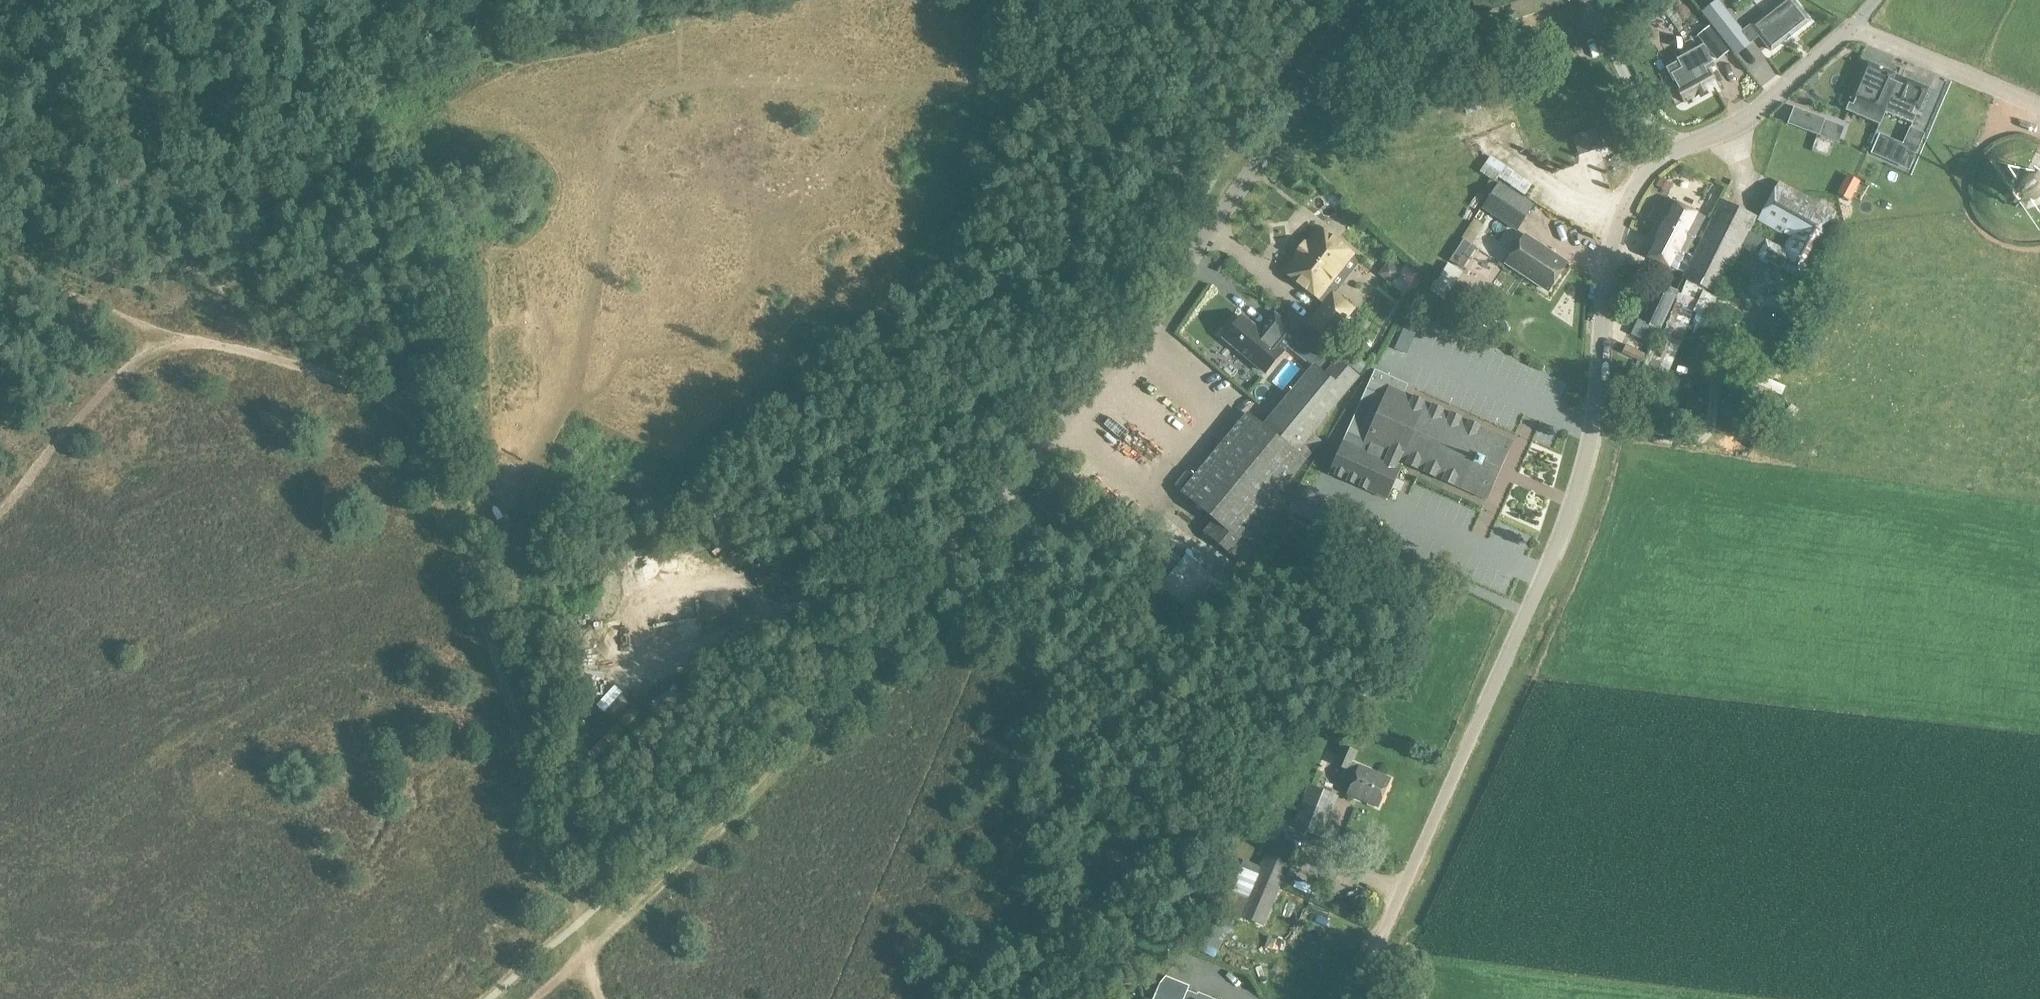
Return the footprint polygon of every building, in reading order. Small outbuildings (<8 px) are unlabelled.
[(1717,0),(1703,11),(1736,54),(1751,43),(1717,0)] [(1792,0),(1783,0),(1751,25),(1771,51),(1786,39),(1787,40),(1794,35),(1793,33),(1808,21),(1792,0)] [(1730,50),(1710,26),(1697,36),(1717,61),(1730,50)] [(1714,85),(1704,67),(1713,62),(1703,44),(1676,59),(1681,68),(1670,74),(1685,101),(1714,85)] [(1845,111),(1879,125),(1885,113),(1884,112),(1896,83),(1891,80),(1893,74),(1866,62),(1850,98),(1855,100),(1853,105),(1848,103),(1845,111)] [(1884,112),(1885,113),(1911,124),(1915,115),(1911,113),(1913,108),(1918,110),(1927,88),(1905,79),(1902,85),(1896,83),(1884,112)] [(1819,136),(1825,119),(1793,107),(1787,124),(1819,136)] [(1886,138),(1880,150),(1904,159),(1906,153),(1913,156),(1923,134),(1910,128),(1903,145),(1886,138)] [(2017,174),(1999,166),(1992,187),(2000,213),(2016,204),(2026,210),(2039,205),(2039,206),(2039,143),(2038,142),(2026,171),(2017,174)] [(1858,182),(1847,176),(1838,193),(1848,199),(1858,182)] [(1532,206),(1499,184),(1482,209),(1516,231),(1532,206)] [(1757,255),(1774,264),(1798,277),(1832,215),(1775,184),(1755,221),(1788,239),(1782,249),(1765,240),(1757,255)] [(1655,221),(1650,231),(1674,243),(1675,240),(1688,246),(1703,217),(1666,199),(1660,210),(1654,207),(1649,218),(1655,221)] [(1682,278),(1716,295),(1754,217),(1720,200),(1693,256),(1684,274),(1682,278)] [(1326,229),(1323,229),(1321,231),(1319,230),(1307,246),(1305,244),(1296,255),(1298,256),(1286,272),(1319,298),(1320,297),(1327,302),(1310,324),(1330,340),(1332,338),(1340,344),(1355,325),(1347,318),(1354,309),(1333,293),(1332,295),(1326,290),(1352,255),(1335,241),(1336,239),(1335,236),(1333,232),(1330,230),(1326,229)] [(1685,253),(1688,246),(1675,240),(1674,243),(1650,231),(1639,253),(1676,271),(1677,270),(1684,274),(1693,256),(1685,253)] [(1524,237),(1506,264),(1547,291),(1565,264),(1524,237)] [(1372,259),(1379,269),(1391,261),(1383,251),(1372,259)] [(1462,270),(1448,262),(1437,280),(1435,279),(1428,290),(1444,300),(1462,270)] [(1653,302),(1644,322),(1658,328),(1667,308),(1655,302),(1653,302)] [(1262,333),(1242,317),(1224,338),(1265,372),(1283,351),(1282,351),(1298,332),(1277,315),(1262,333)] [(1658,328),(1644,322),(1638,319),(1630,335),(1651,344),(1658,328)] [(1265,429),(1248,415),(1183,494),(1216,521),(1206,534),(1231,554),(1282,491),(1316,450),(1306,441),(1359,377),(1339,361),(1327,376),(1315,367),(1265,429)] [(1364,443),(1362,446),(1487,501),(1513,442),(1404,394),(1408,385),(1374,370),(1345,435),(1364,443)] [(1776,391),(1738,372),(1720,414),(1758,428),(1766,410),(1768,411),(1774,399),(1773,398),(1776,391)] [(1150,382),(1151,397),(1162,397),(1161,381),(1150,382)] [(1289,497),(1282,491),(1231,554),(1244,565),(1289,497)] [(1390,780),(1359,768),(1352,764),(1357,753),(1343,746),(1335,765),(1345,769),(1341,779),(1353,784),(1348,795),(1378,808),(1390,780)] [(1323,839),(1339,797),(1309,785),(1293,827),(1323,839)] [(1271,838),(1259,868),(1243,861),(1222,911),(1241,920),(1241,918),(1264,928),(1298,849),(1271,838)] [(1154,998),(1218,998),(1167,979),(1165,985),(1160,983),(1154,998)]
